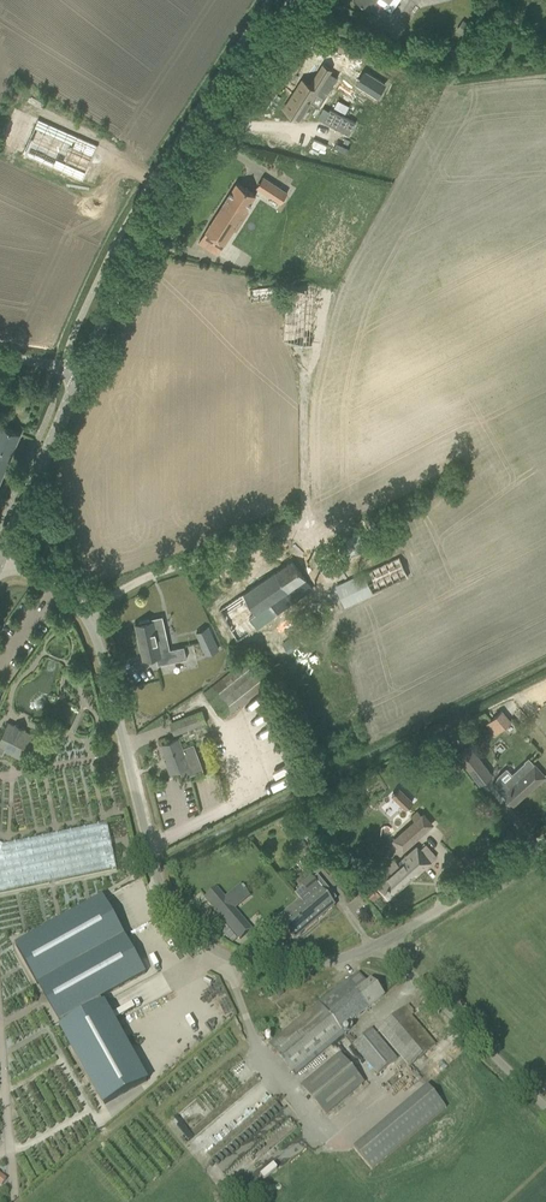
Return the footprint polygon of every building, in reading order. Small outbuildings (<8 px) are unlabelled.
[(369,9),(369,8),(376,13),(382,4),(376,0),(357,0),(369,9)] [(463,21),(456,30),(463,36),(470,27),(463,21)] [(303,75),(285,103),(302,114),(321,82),(330,87),(339,72),(330,67),(332,65),(323,60),(311,80),(303,75)] [(365,65),(356,80),(377,93),(385,78),(365,65)] [(21,152),(82,179),(97,145),(37,118),(21,152)] [(263,177),(256,187),(281,203),(287,193),(263,177)] [(198,242),(209,249),(218,254),(239,220),(241,221),(248,212),(246,210),(256,195),(247,189),(236,183),(198,242)] [(249,289),(251,303),(275,300),(273,286),(269,287),(269,285),(267,285),(267,287),(249,289)] [(282,340),(313,342),(316,290),(285,287),(282,340)] [(8,388),(0,384),(0,408),(8,388)] [(20,434),(0,425),(0,482),(20,434)] [(40,554),(49,558),(55,543),(47,539),(40,554)] [(398,556),(335,586),(344,607),(346,606),(408,577),(398,556)] [(219,610),(226,620),(239,640),(276,615),(274,611),(282,605),(284,607),(292,601),(286,593),(294,588),(298,594),(309,586),(292,561),(219,610)] [(299,623),(305,635),(320,626),(314,614),(299,623)] [(140,623),(135,624),(143,660),(156,657),(158,665),(186,659),(184,646),(170,649),(167,637),(166,637),(164,628),(156,629),(154,620),(149,621),(148,619),(139,621),(140,623)] [(208,628),(196,633),(206,654),(218,649),(208,628)] [(203,693),(222,719),(268,683),(248,657),(203,693)] [(487,722),(496,732),(510,720),(502,710),(487,722)] [(170,723),(175,734),(206,722),(202,711),(170,723)] [(2,753),(5,748),(23,757),(31,742),(34,735),(27,732),(8,723),(0,739),(0,752),(2,753)] [(173,740),(162,744),(169,764),(167,764),(170,772),(179,769),(183,777),(203,770),(193,743),(181,748),(178,739),(173,740)] [(100,741),(97,744),(101,749),(105,746),(100,741)] [(457,756),(479,785),(492,775),(470,746),(457,756)] [(498,775),(493,784),(496,788),(502,795),(504,793),(512,802),(518,797),(520,799),(545,777),(529,759),(526,762),(525,762),(513,772),(512,774),(506,768),(498,775)] [(268,786),(291,778),(287,766),(278,769),(280,775),(266,781),(268,786)] [(401,789),(395,796),(410,808),(416,801),(401,789)] [(397,836),(406,847),(434,822),(425,811),(421,814),(417,810),(411,816),(415,820),(397,836)] [(105,872),(117,870),(107,824),(4,845),(0,844),(0,894),(105,872)] [(417,845),(398,863),(394,858),(385,866),(390,871),(375,884),(389,899),(437,857),(425,844),(420,848),(417,845)] [(322,858),(313,848),(304,856),(312,866),(322,858)] [(332,865),(329,869),(333,874),(337,870),(332,865)] [(282,915),(270,926),(281,939),(287,933),(287,934),(287,933),(294,941),(314,924),(317,921),(335,906),(332,903),(336,899),(318,877),(313,881),(311,878),(300,888),(302,890),(296,896),(300,900),(294,905),(282,915)] [(217,889),(205,899),(240,940),(251,930),(217,889)] [(104,898),(16,947),(38,986),(54,977),(59,986),(64,995),(77,1018),(61,1027),(104,1106),(146,1082),(103,1003),(100,999),(146,974),(104,898)] [(375,1004),(384,996),(370,980),(366,983),(358,972),(349,979),(269,1044),(292,1074),(343,1034),(340,1030),(375,1004)] [(379,1030),(410,1066),(435,1045),(404,1008),(379,1030)] [(352,1045),(377,1075),(396,1058),(372,1029),(352,1045)] [(300,1086),(325,1116),(365,1084),(340,1053),(300,1086)] [(370,1167),(446,1109),(429,1086),(353,1145),(370,1167)] [(279,1142),(254,1164),(265,1176),(290,1154),(279,1142)]
